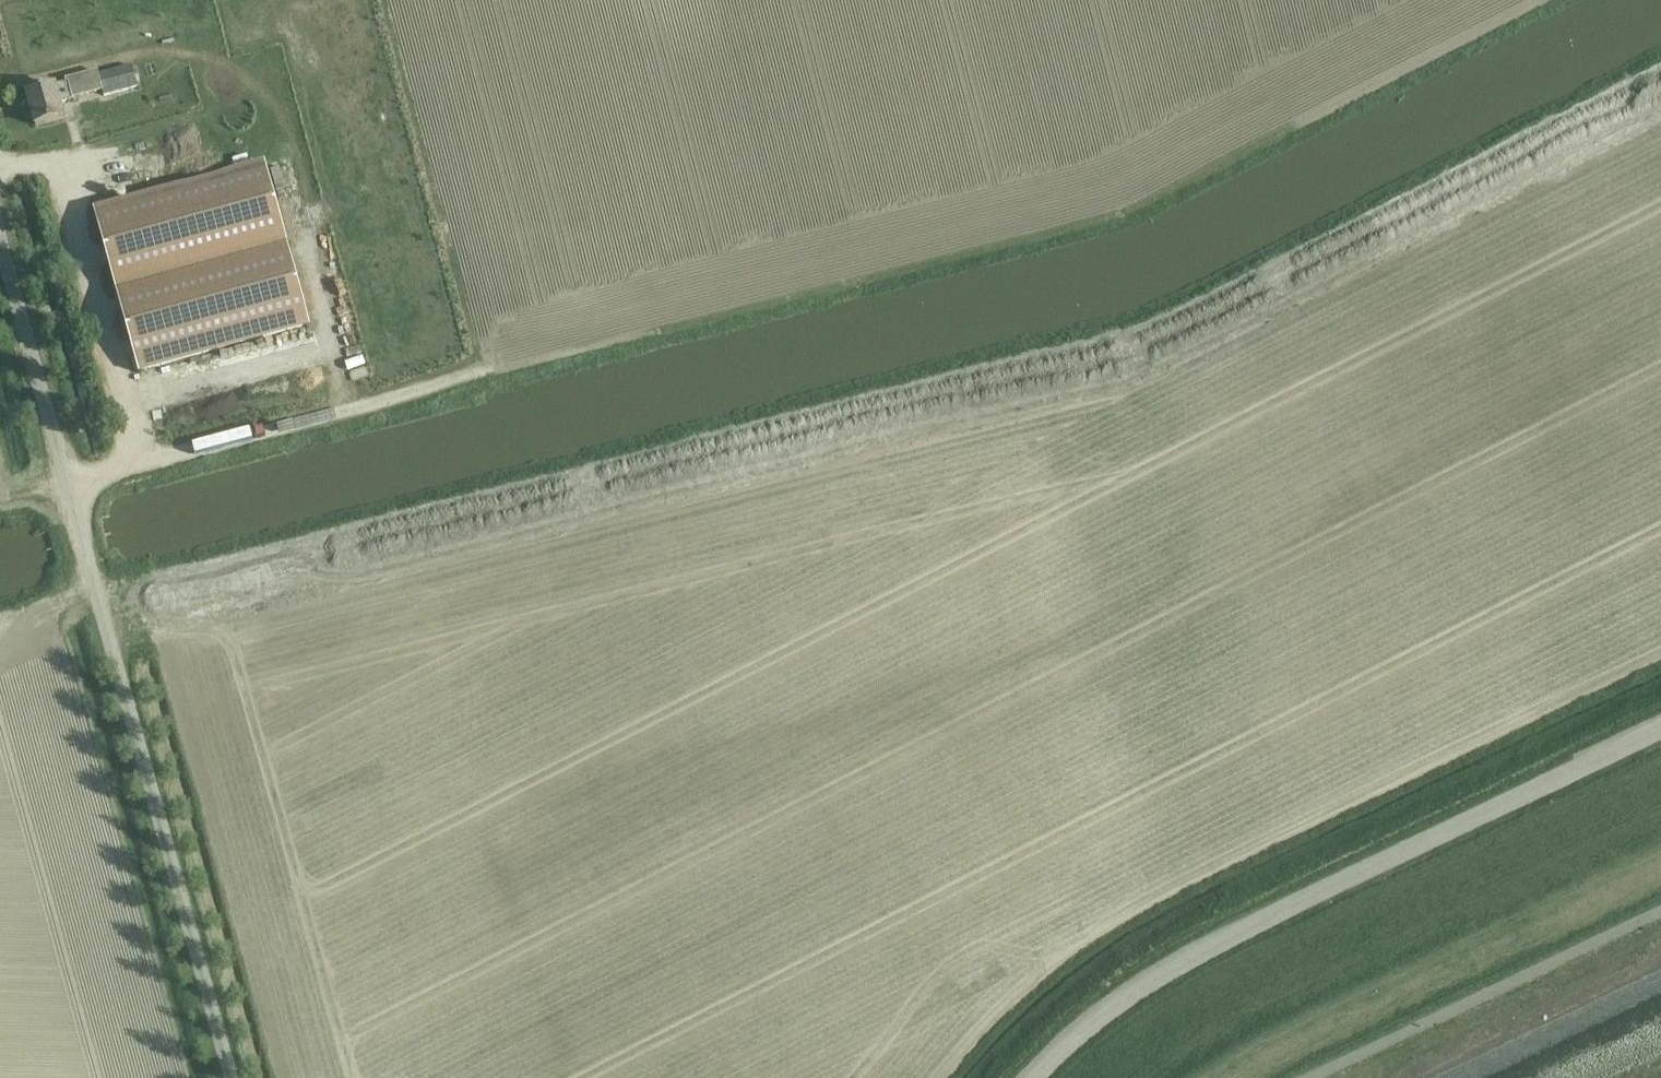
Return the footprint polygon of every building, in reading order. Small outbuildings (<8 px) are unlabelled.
[(28,94),(36,125),(65,118),(61,103),(102,91),(103,96),(137,88),(131,67),(98,75),(97,72),(67,80),(68,83),(28,94)] [(304,321),(262,165),(94,210),(136,366),(304,321)]
